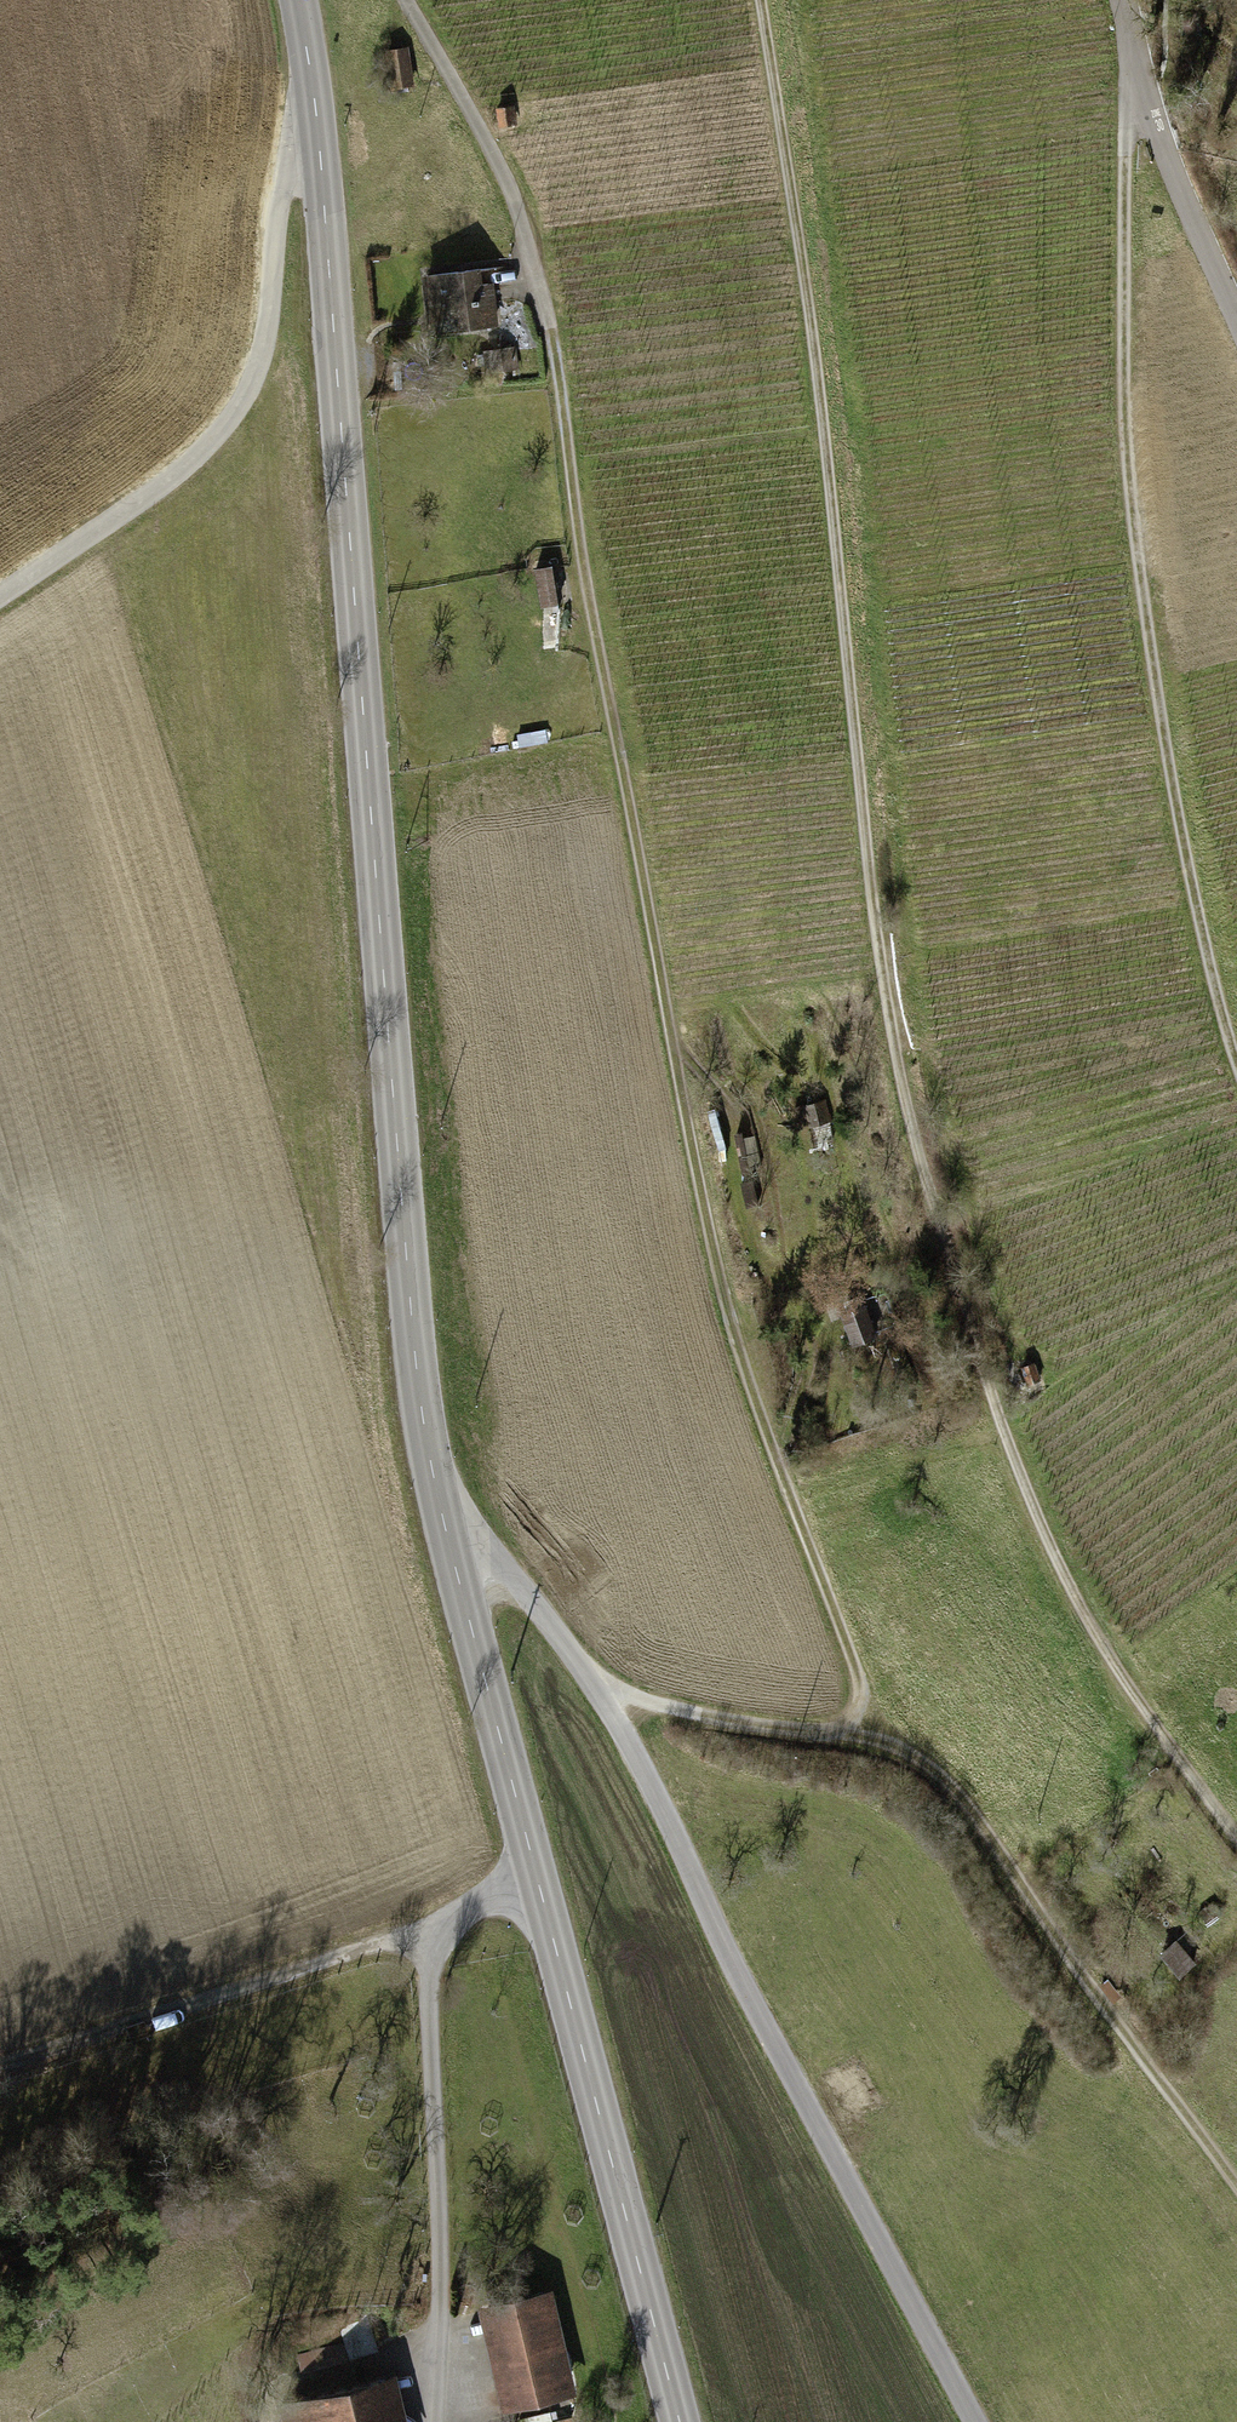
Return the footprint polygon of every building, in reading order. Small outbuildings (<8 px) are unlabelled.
[(493,268),(422,273),(425,333),(497,329),(493,268)] [(551,561),(530,564),(537,605),(558,601),(551,561)] [(856,1306),(843,1312),(854,1340),(868,1335),(856,1306)] [(1167,1949),(1183,1970),(1195,1960),(1179,1939),(1167,1949)] [(476,2312),(500,2414),(574,2396),(550,2294),(476,2312)] [(396,2377),(276,2406),(280,2421),(408,2421),(396,2377)]
